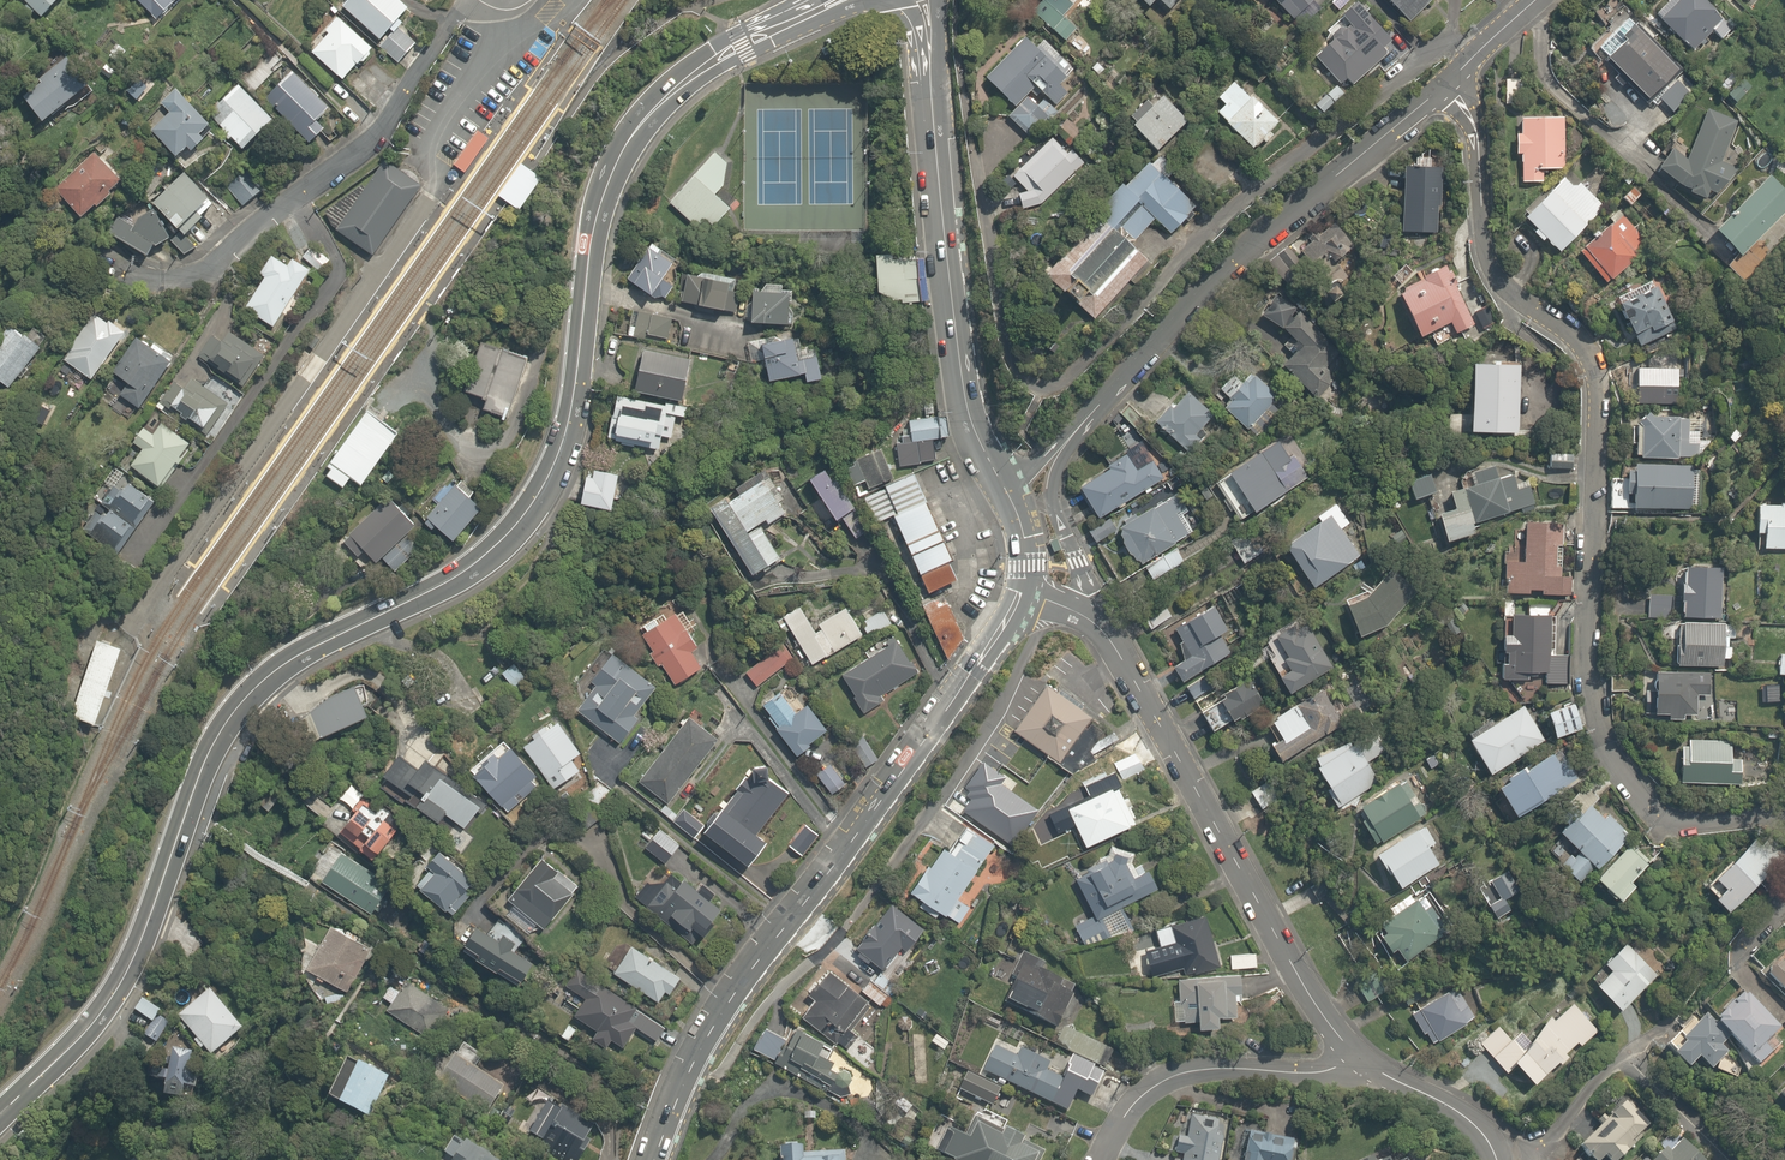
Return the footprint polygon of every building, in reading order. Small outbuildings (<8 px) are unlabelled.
[(27,5),(24,9),(36,18),(38,15),(47,21),(53,14),(56,16),(69,0),(21,0),(27,5)] [(158,23),(182,0),(137,0),(158,23)] [(419,46),(402,30),(417,13),(402,0),(350,0),(343,8),(404,63),(419,46)] [(1028,8),(1063,39),(1075,25),(1064,15),(1073,5),(1067,0),(1035,0),(1028,8)] [(1290,20),(1312,0),(1272,0),(1290,20)] [(1393,29),(1388,34),(1358,0),(1346,0),(1335,10),(1341,16),(1324,31),(1328,36),(1311,51),(1337,80),(1342,75),(1348,82),(1385,49),(1380,43),(1385,39),(1396,52),(1402,59),(1412,50),(1393,29)] [(1408,19),(1423,3),(1427,7),(1434,0),(1389,0),(1408,19)] [(1655,17),(1690,51),(1720,20),(1700,0),(1671,0),(1655,17)] [(327,33),(311,52),(346,83),(360,67),(364,70),(380,52),(334,10),(325,21),(329,24),(323,30),(327,33)] [(1671,115),(1693,93),(1676,76),(1683,68),(1627,13),(1592,48),(1615,71),(1608,78),(1618,87),(1624,81),(1653,109),(1659,103),(1671,115)] [(1032,44),(1021,32),(978,71),(1007,104),(1032,83),(1052,106),(1066,94),(1055,81),(1070,68),(1042,36),(1032,44)] [(99,90),(67,55),(23,95),(55,130),(99,90)] [(1393,56),(1384,63),(1393,75),(1402,68),(1393,56)] [(290,97),(276,110),(311,146),(340,118),(296,71),(280,86),(290,97)] [(1219,105),(1213,109),(1245,147),(1257,136),(1262,141),(1271,133),(1267,128),(1273,122),(1230,73),(1208,92),(1219,105)] [(1732,74),(1719,88),(1734,102),(1747,88),(1732,74)] [(1334,81),(1311,101),(1321,112),(1343,93),(1334,81)] [(225,109),(214,121),(255,159),(283,128),(234,83),(217,102),(225,109)] [(172,117),(155,132),(181,161),(190,153),(195,158),(207,147),(202,142),(217,129),(177,85),(159,102),(172,117)] [(1154,86),(1121,118),(1150,147),(1183,115),(1154,86)] [(1025,94),(1005,109),(1021,131),(1041,116),(1025,94)] [(1720,160),(1737,118),(1703,104),(1684,153),(1661,144),(1654,163),(1663,167),(1660,176),(1682,185),(1680,190),(1702,198),(1705,190),(1718,195),(1730,164),(1720,160)] [(1515,131),(1509,131),(1509,152),(1516,152),(1515,181),(1541,182),(1541,167),(1560,168),(1562,115),(1515,113),(1515,131)] [(479,130),(455,164),(468,173),(492,139),(479,130)] [(1062,148),(1048,132),(1005,169),(1006,178),(1014,180),(1024,190),(1014,192),(1018,207),(1036,204),(1085,161),(1069,142),(1062,148)] [(715,148),(670,198),(693,221),(712,220),(724,217),(729,209),(712,191),(721,182),(724,161),(715,148)] [(126,185),(93,154),(58,191),(92,222),(126,185)] [(422,187),(385,161),(366,188),(362,186),(327,213),(334,228),(337,231),(375,256),(422,187)] [(518,207),(540,175),(521,162),(499,194),(518,207)] [(1397,174),(1386,174),(1386,187),(1396,188),(1394,227),(1433,229),(1437,164),(1398,162),(1397,174)] [(1124,182),(1116,176),(1038,273),(1092,317),(1143,256),(1132,246),(1151,222),(1166,234),(1195,199),(1150,163),(1135,182),(1128,176),(1124,182)] [(1526,230),(1537,240),(1540,237),(1555,251),(1603,202),(1566,166),(1519,215),(1530,226),(1526,230)] [(1784,204),(1784,192),(1766,171),(1708,225),(1733,253),(1784,204)] [(243,172),(227,188),(245,205),(261,189),(243,172)] [(189,178),(159,207),(190,239),(220,210),(189,178)] [(1645,242),(1613,209),(1573,248),(1606,281),(1645,242)] [(178,237),(152,211),(113,237),(150,264),(178,237)] [(1317,231),(1314,227),(1288,246),(1298,261),(1319,246),(1328,257),(1343,246),(1337,237),(1341,234),(1331,221),(1317,231)] [(315,246),(305,259),(327,277),(337,264),(315,246)] [(913,247),(877,251),(884,311),(920,307),(913,247)] [(281,334),(317,275),(299,264),(296,270),(275,258),(264,276),(268,279),(247,314),(281,334)] [(678,280),(649,258),(631,282),(660,303),(678,280)] [(1421,277),(1392,288),(1411,335),(1445,321),(1449,331),(1469,323),(1445,262),(1419,272),(1421,277)] [(689,278),(686,305),(702,308),(702,315),(743,320),(747,286),(689,278)] [(1610,297),(1623,333),(1645,325),(1647,330),(1667,323),(1652,282),(1610,297)] [(798,297),(760,297),(760,331),(798,331),(798,297)] [(671,317),(641,312),(637,337),(668,342),(671,317)] [(97,383),(130,337),(97,313),(64,359),(97,383)] [(1319,340),(1321,338),(1303,317),(1281,335),(1292,348),(1277,360),(1310,398),(1329,382),(1319,370),(1333,357),(1319,340)] [(15,393),(45,353),(9,327),(0,339),(0,382),(15,393)] [(268,359),(230,333),(223,344),(211,336),(198,355),(248,389),(268,359)] [(129,386),(121,399),(140,411),(171,361),(135,338),(111,375),(129,386)] [(484,412),(509,419),(528,357),(482,343),(466,393),(488,400),(484,412)] [(796,359),(794,344),(767,349),(774,391),(816,384),(817,393),(838,390),(834,365),(823,367),(821,355),(796,359)] [(1670,361),(1642,359),(1640,402),(1672,404),(1673,375),(1685,376),(1686,355),(1670,354),(1670,361)] [(647,355),(641,392),(688,401),(695,364),(647,355)] [(1516,362),(1463,358),(1457,427),(1510,431),(1516,362)] [(1243,368),(1221,393),(1225,397),(1220,403),(1249,429),(1277,398),(1243,368)] [(184,392),(174,384),(159,405),(213,442),(243,399),(213,378),(207,387),(194,378),(184,392)] [(1182,389),(1170,402),(1148,382),(1117,415),(1134,431),(1139,426),(1149,436),(1156,428),(1186,457),(1204,438),(1195,430),(1210,415),(1182,389)] [(608,440),(666,449),(667,439),(674,440),(677,419),(689,421),(691,406),(620,395),(617,417),(612,417),(608,440)] [(366,412),(328,467),(331,470),(327,476),(343,488),(350,477),(362,486),(398,434),(366,412)] [(1676,415),(1639,413),(1636,455),(1674,457),(1676,415)] [(902,428),(893,429),(896,466),(916,464),(914,448),(930,447),(930,439),(948,437),(947,418),(933,419),(933,414),(901,417),(902,428)] [(144,453),(133,468),(167,493),(200,449),(166,423),(157,434),(147,427),(134,445),(144,453)] [(841,456),(849,482),(863,478),(865,486),(886,480),(876,446),(841,456)] [(1208,480),(1231,517),(1247,507),(1250,513),(1280,494),(1276,487),(1303,471),(1289,449),(1267,463),(1258,449),(1208,480)] [(1128,471),(1122,458),(1078,479),(1093,511),(1160,479),(1150,460),(1128,471)] [(1620,477),(1607,477),(1606,506),(1687,509),(1688,504),(1697,505),(1698,469),(1689,469),(1689,459),(1630,458),(1630,467),(1620,467),(1620,477)] [(798,473),(827,519),(850,505),(820,459),(798,473)] [(1494,463),(1466,471),(1468,481),(1460,483),(1470,520),(1533,504),(1528,483),(1514,487),(1510,474),(1497,477),(1494,463)] [(764,467),(727,487),(728,489),(702,504),(742,575),(776,556),(755,519),(760,516),(763,522),(787,509),(764,467)] [(1427,471),(1403,478),(1409,498),(1432,491),(1427,471)] [(607,487),(609,480),(584,474),(578,499),(602,505),(604,499),(609,500),(611,488),(607,487)] [(955,578),(913,482),(884,495),(927,591),(955,578)] [(459,488),(431,519),(454,541),(483,510),(459,488)] [(1132,515),(1130,510),(1108,521),(1117,538),(1111,541),(1115,550),(1121,548),(1130,566),(1172,545),(1170,541),(1186,533),(1176,513),(1185,509),(1174,488),(1156,497),(1159,501),(1132,515)] [(117,511),(148,530),(161,509),(131,489),(117,511)] [(349,537),(344,541),(358,557),(366,550),(376,562),(382,556),(394,569),(418,548),(406,534),(414,527),(388,498),(347,535),(349,537)] [(1749,498),(1748,546),(1784,546),(1784,498),(1749,498)] [(1317,519),(1280,543),(1309,587),(1358,555),(1340,527),(1347,522),(1334,501),(1313,515),(1317,519)] [(1470,528),(1463,502),(1433,509),(1439,536),(1470,528)] [(862,524),(851,508),(837,518),(848,534),(862,524)] [(145,534),(115,514),(98,541),(128,560),(145,534)] [(1558,523),(1515,522),(1515,543),(1503,543),(1503,572),(1508,572),(1507,592),(1526,592),(1526,587),(1535,587),(1535,592),(1568,593),(1568,569),(1551,568),(1552,543),(1557,544),(1558,523)] [(1174,546),(1142,564),(1151,580),(1183,562),(1174,546)] [(1714,616),(1715,563),(1681,562),(1681,615),(1714,616)] [(1369,591),(1341,600),(1352,634),(1387,621),(1415,588),(1390,566),(1369,591)] [(1678,583),(1646,583),(1646,615),(1678,615),(1678,583)] [(943,596),(922,608),(947,656),(963,636),(943,596)] [(1149,629),(1170,615),(1159,597),(1137,610),(1149,629)] [(1208,597),(1173,619),(1165,624),(1177,643),(1158,654),(1175,682),(1180,679),(1191,696),(1212,683),(1203,668),(1231,651),(1221,634),(1228,630),(1208,597)] [(861,631),(843,603),(810,623),(796,599),(778,610),(810,663),(861,631)] [(882,601),(855,618),(866,636),(893,619),(882,601)] [(632,624),(654,666),(657,664),(668,685),(698,669),(688,650),(695,646),(673,603),(632,624)] [(1505,632),(1495,632),(1494,652),(1502,653),(1502,663),(1494,663),(1493,678),(1528,679),(1528,672),(1541,673),(1540,681),(1571,682),(1572,654),(1546,653),(1548,608),(1506,607),(1505,632)] [(1283,668),(1275,671),(1283,691),(1330,673),(1309,621),(1275,635),(1284,657),(1279,659),(1283,668)] [(1728,637),(1734,637),(1734,621),(1676,621),(1676,666),(1718,666),(1718,658),(1731,658),(1731,647),(1728,647),(1728,637)] [(843,680),(839,682),(863,717),(884,702),(881,697),(917,672),(891,635),(838,673),(843,680)] [(793,657),(779,639),(742,670),(756,687),(793,657)] [(121,649),(97,642),(73,719),(97,726),(121,649)] [(596,675),(569,709),(617,747),(638,721),(632,716),(655,687),(606,649),(590,670),(596,675)] [(1778,651),(1774,674),(1784,676),(1784,652),(1778,651)] [(531,680),(517,661),(500,673),(514,693),(531,680)] [(1663,717),(1682,718),(1682,712),(1694,712),(1695,692),(1707,692),(1708,669),(1648,668),(1647,710),(1663,711),(1663,717)] [(1213,704),(1197,712),(1207,730),(1224,721),(1227,727),(1261,708),(1245,679),(1237,684),(1233,677),(1220,684),(1224,692),(1210,699),(1213,704)] [(1095,716),(1049,683),(1014,731),(1061,764),(1095,716)] [(1780,684),(1762,685),(1763,703),(1781,701),(1780,684)] [(348,685),(304,702),(315,730),(359,713),(348,685)] [(1301,721),(1264,740),(1274,758),(1337,724),(1317,686),(1290,700),(1301,721)] [(825,729),(803,700),(791,710),(774,687),(752,703),(791,755),(825,729)] [(1570,700),(1541,710),(1550,736),(1579,725),(1570,700)] [(1517,706),(1466,734),(1486,770),(1537,741),(1517,706)] [(566,759),(578,749),(548,711),(514,739),(551,785),(572,767),(566,759)] [(717,739),(686,715),(635,779),(666,803),(717,739)] [(1347,730),(1306,752),(1333,802),(1374,780),(1347,730)] [(1740,782),(1740,756),(1727,756),(1727,737),(1676,737),(1676,782),(1740,782)] [(490,755),(486,750),(465,770),(504,812),(538,780),(502,743),(490,755)] [(1067,782),(1013,745),(965,814),(1018,851),(1067,782)] [(1133,750),(1114,761),(1125,781),(1144,770),(1133,750)] [(1520,766),(1518,762),(1488,778),(1508,814),(1566,783),(1548,751),(1520,766)] [(380,776),(373,785),(431,824),(439,813),(465,831),(484,803),(413,754),(408,763),(391,752),(376,773),(380,776)] [(834,758),(818,768),(831,790),(847,780),(834,758)] [(748,765),(718,807),(700,831),(745,863),(762,839),(753,832),(783,791),(748,765)] [(1118,784),(1110,766),(1074,782),(1079,792),(1056,803),(1059,810),(1054,812),(1061,828),(1069,824),(1079,845),(1137,819),(1125,792),(1116,796),(1112,786),(1118,784)] [(1403,777),(1353,809),(1374,843),(1424,811),(1403,777)] [(257,802),(265,809),(277,796),(269,789),(257,802)] [(335,818),(350,833),(354,829),(359,833),(355,837),(370,851),(391,828),(362,801),(354,809),(349,803),(335,818)] [(1553,828),(1576,852),(1561,866),(1576,882),(1592,867),(1626,835),(1604,811),(1597,818),(1582,802),(1553,828)] [(696,831),(692,829),(699,820),(681,807),(671,821),(692,836),(696,831)] [(804,853),(818,833),(802,822),(789,842),(804,853)] [(990,843),(958,823),(950,836),(952,837),(944,851),(938,847),(926,865),(922,862),(904,890),(944,916),(946,914),(957,922),(968,905),(955,897),(990,843)] [(1424,845),(1433,840),(1423,823),(1371,853),(1395,886),(1437,862),(1424,845)] [(645,838),(649,841),(644,848),(663,862),(678,842),(659,828),(655,833),(651,830),(645,838)] [(1716,884),(1707,894),(1722,910),(1779,856),(1762,839),(1758,843),(1751,835),(1707,876),(1716,884)] [(1614,897),(1630,882),(1626,878),(1642,863),(1640,861),(1642,859),(1645,862),(1648,859),(1636,846),(1633,849),(1627,843),(1592,877),(1614,897)] [(416,885),(443,909),(450,914),(466,896),(459,890),(470,877),(465,873),(466,872),(446,854),(444,856),(431,845),(420,857),(432,867),(416,885)] [(323,884),(352,903),(350,906),(363,915),(366,910),(381,887),(370,880),(374,873),(342,852),(337,859),(332,855),(317,877),(324,882),(323,884)] [(1072,926),(1082,943),(1108,936),(1129,927),(1119,905),(1151,887),(1141,870),(1128,877),(1120,863),(1121,855),(1110,852),(1107,859),(1101,861),(1099,857),(1081,866),(1083,870),(1088,879),(1075,886),(1091,915),(1072,926)] [(553,872),(556,869),(536,853),(512,883),(515,885),(507,895),(511,898),(498,913),(524,934),(533,923),(541,930),(574,889),(553,872)] [(646,901),(683,927),(685,924),(695,930),(713,904),(674,876),(669,883),(662,878),(646,901)] [(1399,909),(1376,922),(1382,932),(1379,933),(1394,960),(1438,934),(1416,895),(1397,906),(1399,909)] [(910,920),(903,914),(878,914),(854,945),(860,950),(858,953),(879,969),(881,966),(884,969),(896,954),(893,951),(909,931),(905,927),(910,920)] [(1158,944),(1133,952),(1134,959),(1127,960),(1129,970),(1136,969),(1138,977),(1191,971),(1191,973),(1217,966),(1213,953),(1216,953),(1210,930),(1204,931),(1200,914),(1153,927),(1158,944)] [(495,920),(486,935),(467,923),(454,944),(514,982),(527,961),(512,952),(521,937),(495,920)] [(303,969),(313,975),(312,977),(320,982),(321,979),(344,992),(368,949),(327,926),(303,969)] [(609,971),(625,981),(627,978),(643,988),(641,992),(654,1001),(661,991),(664,993),(675,977),(626,945),(609,971)] [(1642,972),(1646,968),(1649,966),(1631,947),(1628,949),(1624,953),(1617,946),(1600,962),(1607,969),(1601,975),(1597,970),(1591,976),(1595,980),(1591,983),(1615,1009),(1649,979),(1642,972)] [(1044,964),(1019,951),(1000,1003),(1055,1029),(1075,988),(1041,971),(1044,964)] [(1254,952),(1227,953),(1227,967),(1254,966),(1254,952)] [(1767,965),(1768,979),(1784,997),(1784,960),(1782,963),(1774,956),(1767,965)] [(867,1003),(824,969),(807,992),(813,996),(800,1013),(846,1049),(859,1033),(851,1028),(868,1006),(866,1005),(867,1003)] [(1215,973),(1174,975),(1174,997),(1169,997),(1170,1020),(1180,1019),(1180,1021),(1192,1021),(1192,1026),(1214,1025),(1214,1014),(1220,1014),(1221,1017),(1232,1017),(1232,1000),(1235,1000),(1234,980),(1216,981),(1215,973)] [(890,990),(870,975),(859,990),(879,1005),(890,990)] [(431,1005),(434,1000),(401,979),(395,989),(387,984),(380,995),(390,1002),(386,1008),(391,1011),(388,1015),(410,1029),(417,1018),(428,1026),(438,1009),(431,1005)] [(571,1015),(591,1028),(586,1036),(604,1046),(608,1040),(622,1049),(627,1041),(624,1039),(633,1026),(625,1021),(635,1006),(596,982),(592,989),(588,986),(571,1015)] [(1463,1001),(1457,991),(1453,994),(1450,988),(1443,992),(1439,987),(1431,993),(1433,996),(1417,1005),(1420,1010),(1411,1016),(1421,1032),(1423,1031),(1430,1042),(1458,1025),(1461,1030),(1472,1023),(1469,1019),(1476,1015),(1466,999),(1463,1001)] [(1714,1015),(1716,1017),(1712,1021),(1748,1055),(1758,1064),(1772,1049),(1767,1043),(1774,1035),(1771,1033),(1779,1025),(1742,990),(1730,1003),(1728,1001),(1714,1015)] [(236,1029),(205,991),(177,1014),(209,1052),(236,1029)] [(163,1028),(151,1020),(159,1009),(142,997),(128,1017),(130,1019),(125,1027),(139,1037),(141,1035),(152,1043),(163,1028)] [(1498,1024),(1476,1042),(1504,1072),(1512,1065),(1527,1081),(1553,1056),(1557,1060),(1564,1054),(1561,1051),(1574,1039),(1578,1044),(1594,1030),(1568,1001),(1551,1017),(1547,1014),(1524,1035),(1520,1030),(1511,1039),(1498,1024)] [(661,1021),(645,1010),(637,1023),(653,1034),(661,1021)] [(1678,1039),(1663,1049),(1676,1067),(1692,1056),(1700,1069),(1723,1053),(1717,1044),(1724,1040),(1706,1013),(1675,1034),(1678,1039)] [(817,1041),(794,1026),(780,1044),(787,1049),(784,1053),(796,1061),(794,1064),(825,1085),(834,1072),(825,1066),(824,1068),(814,1062),(817,1058),(812,1055),(817,1048),(814,1046),(817,1041)] [(949,1041),(933,1030),(926,1041),(942,1052),(949,1041)] [(188,1050),(170,1044),(154,1085),(172,1091),(188,1050)] [(1013,1055),(992,1044),(981,1070),(1063,1110),(1076,1086),(1044,1068),(1048,1061),(1018,1045),(1013,1055)] [(1102,1067),(1072,1051),(1063,1068),(1093,1084),(1102,1067)] [(500,1087),(451,1055),(435,1080),(484,1112),(500,1087)] [(384,1075),(343,1056),(324,1097),(364,1116),(384,1075)] [(1774,1092),(1784,1108),(1784,1081),(1774,1092)] [(1570,1145),(1586,1159),(1595,1159),(1599,1155),(1605,1159),(1616,1159),(1633,1142),(1631,1140),(1644,1126),(1636,1118),(1642,1112),(1623,1094),(1603,1115),(1599,1112),(1570,1145)] [(588,1139),(584,1136),(590,1124),(543,1097),(523,1132),(572,1159),(574,1155),(578,1157),(588,1139)] [(1188,1112),(1184,1132),(1176,1130),(1172,1151),(1182,1153),(1181,1159),(1219,1159),(1225,1130),(1222,1129),(1224,1119),(1188,1112)] [(945,1127),(933,1148),(946,1155),(945,1157),(950,1159),(1039,1159),(1042,1153),(1016,1140),(1018,1135),(1000,1126),(998,1130),(970,1117),(962,1132),(957,1129),(955,1132),(945,1127)] [(1290,1144),(1291,1135),(1263,1133),(1263,1131),(1241,1129),(1239,1159),(1289,1159),(1289,1154),(1294,1154),(1294,1144),(1290,1144)] [(1669,1135),(1660,1145),(1658,1143),(1644,1159),(1645,1159),(1698,1159),(1669,1135)] [(460,1140),(458,1143),(450,1139),(441,1153),(452,1159),(492,1159),(460,1140)] [(778,1141),(779,1159),(843,1159),(843,1149),(803,1151),(794,1141),(778,1141)]
